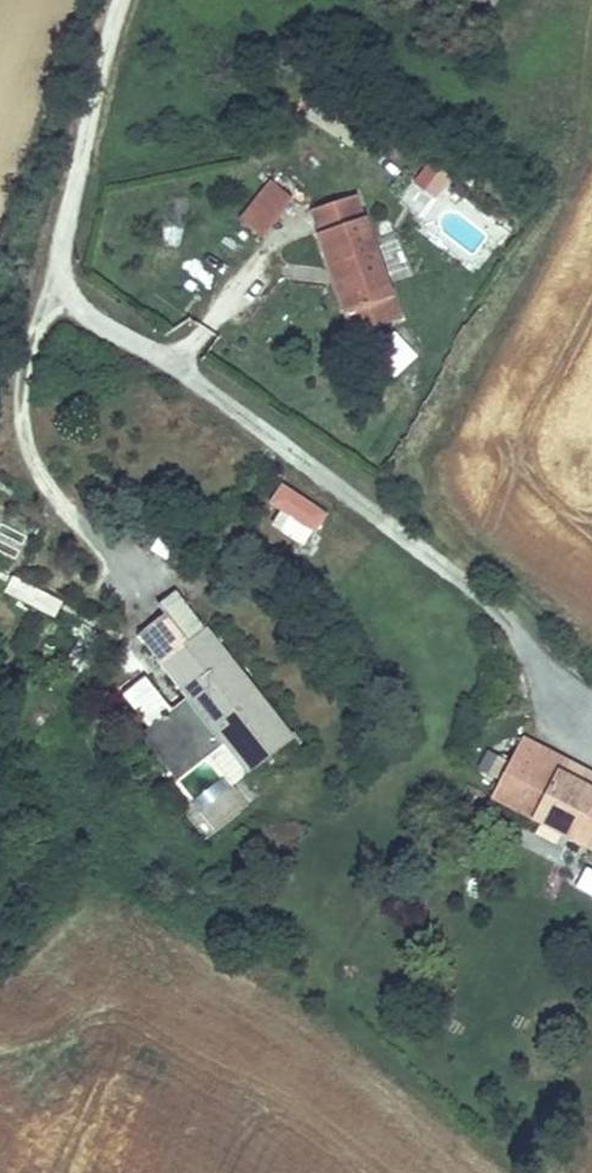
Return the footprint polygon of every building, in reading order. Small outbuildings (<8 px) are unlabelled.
[(430,157),(399,197),(423,216),(455,175),(430,157)] [(264,238),(294,193),(267,176),(237,220),(264,238)] [(334,260),(371,368),(419,352),(383,244),(334,260)] [(426,372),(419,352),(371,368),(377,388),(426,372)] [(266,501),(285,514),(278,525),(306,544),(329,510),(282,478),(266,501)] [(321,788),(239,670),(237,671),(213,635),(194,647),(201,657),(219,683),(192,701),(186,692),(171,702),(180,716),(154,734),(181,773),(171,780),(201,824),(235,800),(257,832),(321,788)] [(219,683),(201,657),(159,685),(171,702),(186,692),(192,701),(219,683)] [(579,796),(559,782),(534,816),(553,830),(579,796)] [(520,835),(549,856),(558,862),(590,819),(591,820),(591,806),(579,796),(553,830),(534,816),(520,835)] [(547,860),(591,893),(591,820),(590,819),(558,862),(549,856),(547,860)]
